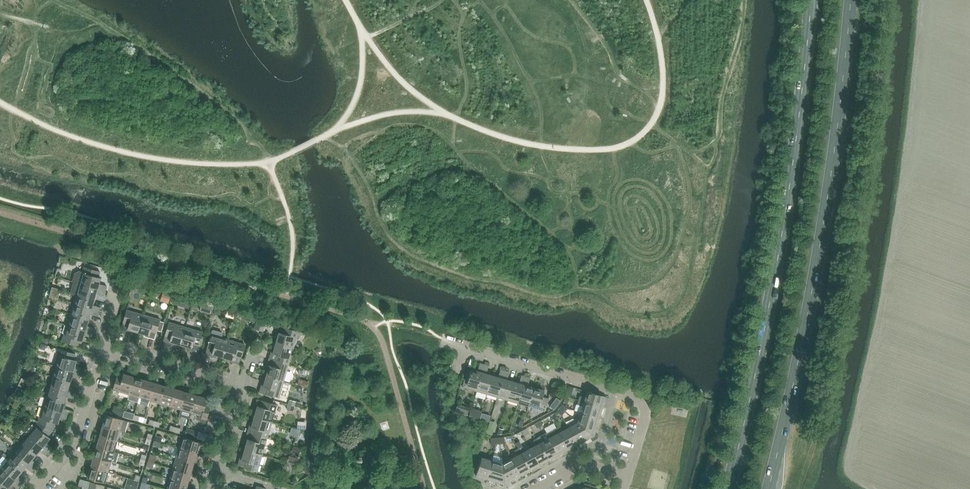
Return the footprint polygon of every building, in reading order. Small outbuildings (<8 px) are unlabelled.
[(78,265),(73,281),(74,282),(105,291),(107,286),(99,284),(101,278),(96,277),(97,271),(78,265)] [(71,292),(76,294),(94,299),(96,294),(104,296),(105,291),(74,282),(71,292)] [(73,304),(99,312),(100,307),(93,305),(94,299),(76,294),(73,304)] [(73,304),(70,315),(88,320),(90,314),(98,317),(99,312),(73,304)] [(212,307),(202,304),(200,311),(210,314),(212,307)] [(130,330),(138,332),(143,315),(126,310),(121,330),(129,332),(130,330)] [(88,320),(70,315),(67,325),(93,333),(94,328),(86,326),(88,320)] [(143,315),(138,332),(146,335),(146,337),(154,340),(160,320),(143,315)] [(172,342),(180,345),(185,327),(169,322),(163,342),(171,345),(172,342)] [(91,338),(93,333),(67,325),(62,342),(75,346),(77,340),(82,341),(84,335),(91,338)] [(278,335),(276,343),(293,348),(298,331),(278,326),(276,334),(278,335)] [(185,327),(180,345),(189,347),(188,349),(197,352),(202,332),(185,327)] [(214,355),(223,357),(228,340),(221,338),(222,334),(221,333),(213,330),(212,331),(211,335),(205,355),(214,357),(214,355)] [(228,340),(223,357),(231,360),(230,362),(239,364),(245,345),(228,340)] [(271,351),(269,359),(288,365),(293,348),(276,343),(273,351),(271,351)] [(55,366),(81,373),(82,369),(75,366),(76,361),(71,359),(73,353),(59,349),(55,366)] [(268,368),(266,376),(283,381),(288,365),(269,359),(266,367),(268,368)] [(462,387),(476,391),(484,365),(480,363),(477,372),(471,370),(468,378),(465,377),(462,387)] [(476,391),(487,394),(492,376),(486,374),(488,366),(484,365),(476,391)] [(52,376),(70,382),(72,376),(79,378),(81,373),(55,366),(52,376)] [(487,394),(497,397),(505,371),(500,370),(498,378),(492,376),(487,394)] [(497,397),(507,400),(513,382),(507,380),(509,372),(505,371),(497,397)] [(113,390),(129,395),(134,377),(123,374),(121,380),(116,378),(113,390)] [(52,376),(49,387),(75,394),(76,390),(68,388),(70,382),(52,376)] [(283,381),(266,376),(264,385),(261,384),(259,392),(278,398),(283,381)] [(519,384),(513,382),(507,400),(518,403),(525,377),(521,376),(519,384)] [(138,402),(139,398),(144,380),(134,377),(129,395),(128,399),(138,402)] [(518,403),(528,406),(533,388),(527,386),(530,378),(525,377),(518,403)] [(139,398),(150,401),(155,383),(144,380),(139,398)] [(150,401),(160,404),(165,386),(155,383),(150,401)] [(160,404),(170,407),(176,389),(165,386),(160,404)] [(49,387),(46,397),(64,403),(66,397),(73,399),(75,394),(49,387)] [(533,388),(528,406),(545,411),(548,399),(542,397),(544,391),(533,388)] [(170,407),(181,410),(186,392),(176,389),(170,407)] [(179,416),(189,419),(191,413),(196,395),(197,393),(190,391),(190,393),(186,392),(181,410),(179,416)] [(578,400),(602,407),(606,397),(587,391),(585,398),(579,396),(578,400)] [(196,395),(191,413),(194,414),(194,416),(194,418),(196,420),(197,421),(198,421),(206,423),(211,406),(205,404),(207,398),(196,395)] [(43,408),(68,415),(70,410),(62,408),(64,403),(46,397),(43,408)] [(256,409),(254,417),(272,422),(276,405),(257,399),(254,408),(256,409)] [(581,412),(599,418),(602,407),(578,400),(577,405),(583,406),(581,412)] [(43,408),(38,423),(51,429),(53,422),(58,424),(59,418),(67,420),(68,415),(43,408)] [(578,423),(594,436),(599,418),(581,412),(578,423)] [(106,415),(103,426),(120,431),(125,432),(128,421),(106,415)] [(249,424),(247,433),(267,438),(272,422),(254,417),(252,425),(249,424)] [(38,423),(28,434),(49,452),(52,448),(46,443),(50,438),(46,435),(51,429),(38,423)] [(486,434),(490,436),(492,435),(495,425),(489,423),(486,434)] [(569,428),(578,445),(594,436),(578,423),(569,428)] [(103,426),(100,436),(117,441),(120,431),(103,426)] [(560,426),(556,428),(568,450),(578,445),(569,428),(563,431),(560,426)] [(547,433),(550,438),(559,455),(568,450),(556,428),(547,433)] [(185,435),(196,438),(198,433),(186,429),(185,435)] [(247,442),(244,450),(262,455),(267,438),(247,433),(244,441),(247,442)] [(28,434),(21,443),(36,455),(39,450),(46,456),(49,452),(28,434)] [(117,441),(100,436),(97,446),(114,452),(117,441)] [(537,438),(549,460),(559,455),(550,438),(544,441),(541,436),(537,438)] [(182,437),(179,448),(196,453),(198,449),(201,450),(203,443),(182,437)] [(531,449),(540,465),(549,460),(537,438),(533,440),(536,446),(531,449)] [(21,443),(14,451),(35,469),(38,465),(32,460),(36,455),(21,443)] [(114,452),(97,446),(95,451),(92,450),(91,456),(93,457),(111,462),(116,463),(119,453),(114,452)] [(522,446),(518,448),(530,471),(540,465),(531,449),(525,452),(522,446)] [(179,448),(176,459),(193,464),(196,453),(179,448)] [(530,471),(518,448),(514,451),(517,456),(512,459),(521,476),(530,471)] [(262,455),(244,450),(242,458),(240,457),(237,466),(257,472),(262,455)] [(14,451),(7,459),(22,472),(26,467),(32,472),(35,469),(14,451)] [(93,457),(90,467),(108,472),(111,462),(93,457)] [(492,461),(481,458),(476,476),(486,479),(492,461)] [(0,468),(21,485),(24,481),(18,476),(22,472),(7,459),(0,468)] [(176,459),(173,469),(190,474),(193,464),(176,459)] [(502,464),(504,485),(521,476),(512,459),(502,464)] [(486,479),(504,485),(502,464),(492,461),(486,479)] [(108,472),(90,467),(88,478),(105,483),(108,472)] [(0,468),(0,488),(3,485),(7,488),(11,484),(17,488),(21,485),(0,468)] [(173,469),(170,479),(187,484),(190,474),(173,469)] [(167,488),(186,488),(187,484),(170,479),(167,488)]
